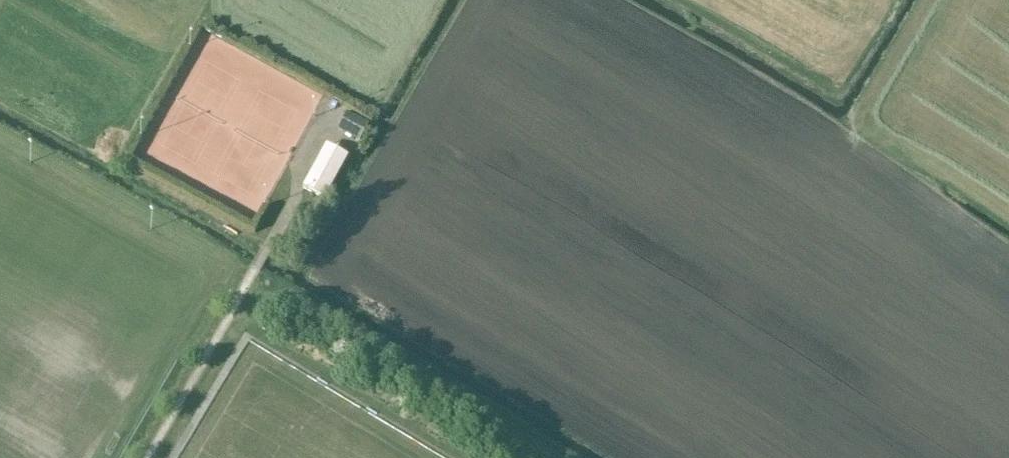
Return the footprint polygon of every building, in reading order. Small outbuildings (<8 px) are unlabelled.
[(365,127),(350,119),(344,129),(360,137),(365,127)] [(346,159),(325,147),(302,190),(323,202),(346,159)]
